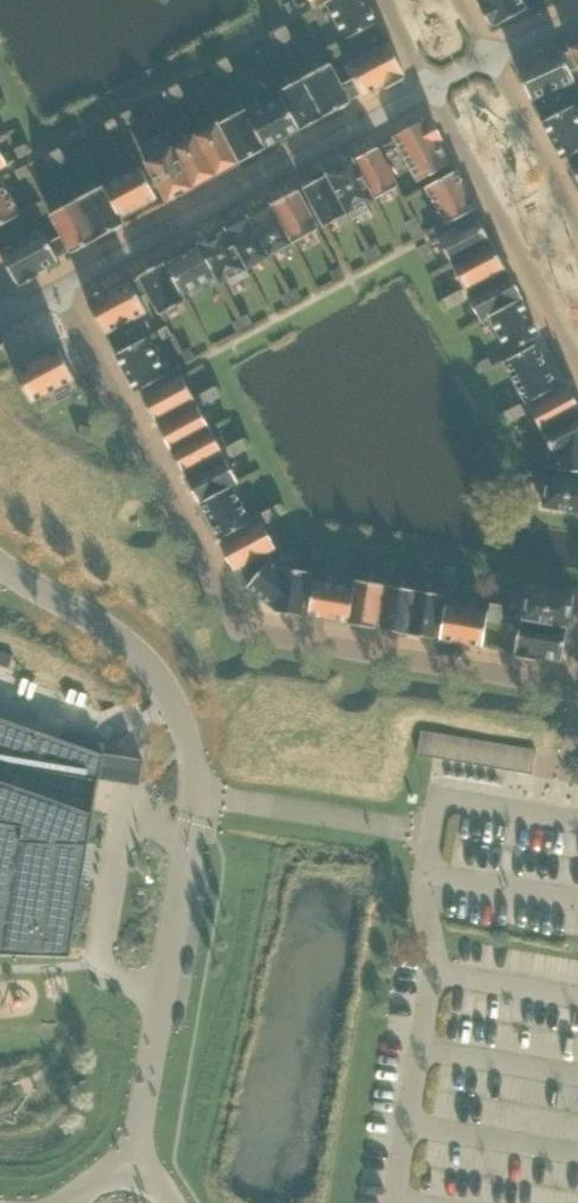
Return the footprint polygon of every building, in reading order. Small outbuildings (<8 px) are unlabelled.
[(290,14),(300,9),(295,0),(293,0),(285,5),(290,14)] [(346,40),(377,23),(365,0),(329,0),(326,2),(346,40)] [(484,6),(479,8),(489,26),(493,24),(495,26),(526,10),(521,0),(481,0),(484,6)] [(318,19),(312,10),(303,16),(308,25),(318,19)] [(287,27),(278,32),(284,43),(293,38),(287,27)] [(277,47),(284,43),(278,32),(271,36),(277,47)] [(345,66),(353,79),(361,95),(362,97),(384,85),(386,89),(404,80),(402,75),(405,74),(388,43),(345,66)] [(575,80),(571,71),(564,57),(560,48),(516,68),(531,100),(575,80)] [(572,53),(564,57),(571,71),(577,68),(577,66),(572,53)] [(228,59),(220,63),(226,75),(234,70),(228,59)] [(219,79),(226,75),(220,63),(213,67),(219,79)] [(329,63),(303,78),(324,117),(350,103),(349,101),(341,86),(329,63)] [(299,130),(324,117),(303,78),(279,91),(283,98),(299,129),(299,130)] [(353,79),(341,86),(349,101),(361,95),(353,79)] [(178,86),(171,90),(177,101),(184,97),(178,86)] [(169,105),(177,101),(171,90),(163,94),(169,105)] [(283,98),(248,116),(265,149),(265,147),(299,129),(283,98)] [(563,160),(577,151),(577,114),(573,105),(542,122),(563,160)] [(239,163),(265,149),(248,116),(244,109),(218,123),(239,163)] [(122,117),(127,126),(136,121),(130,111),(122,117)] [(106,125),(111,134),(121,129),(115,120),(106,125)] [(417,180),(433,172),(448,164),(449,163),(437,142),(441,140),(431,122),(427,124),(426,121),(395,138),(417,180)] [(218,123),(195,136),(216,175),(239,163),(218,123)] [(195,136),(172,148),(194,187),(216,175),(195,136)] [(194,187),(172,148),(169,142),(151,151),(155,157),(146,162),(167,202),(194,187)] [(30,153),(25,144),(15,150),(20,158),(30,153)] [(376,147),(353,160),(374,200),(398,187),(376,147)] [(61,149),(52,154),(58,165),(67,160),(61,149)] [(51,169),(58,165),(52,154),(45,158),(51,169)] [(353,160),(327,174),(349,213),(352,220),(369,210),(366,204),(374,200),(353,160)] [(577,180),(577,160),(569,164),(577,180)] [(434,174),(438,180),(452,173),(448,164),(433,172),(434,174)] [(30,175),(25,166),(16,170),(21,180),(30,175)] [(140,167),(103,187),(120,218),(157,198),(140,167)] [(452,173),(438,180),(425,187),(446,225),(477,208),(457,170),(452,173)] [(325,226),(349,213),(327,174),(303,187),(325,226)] [(19,215),(0,179),(0,225),(19,215)] [(124,225),(120,218),(103,187),(103,185),(76,199),(98,239),(124,225)] [(297,190),(271,204),(292,244),(318,230),(297,190)] [(72,253),(98,239),(76,199),(50,213),(62,235),(71,251),(72,253)] [(269,256),(292,244),(271,204),(248,217),(269,256)] [(248,217),(225,229),(246,269),(269,256),(248,217)] [(438,238),(452,264),(491,243),(477,217),(438,238)] [(405,224),(410,232),(421,226),(416,218),(405,224)] [(425,233),(421,226),(410,232),(414,239),(425,233)] [(58,259),(49,243),(42,229),(0,251),(0,253),(16,283),(19,281),(21,285),(39,276),(37,272),(58,260),(58,259)] [(199,244),(216,276),(220,283),(229,278),(232,284),(249,275),(246,269),(225,229),(199,243),(199,244)] [(58,259),(71,251),(62,235),(49,243),(58,259)] [(491,243),(452,264),(466,290),(506,269),(491,243)] [(181,294),(216,276),(199,244),(165,263),(164,262),(181,294)] [(376,244),(368,249),(374,261),(383,256),(376,244)] [(417,249),(421,257),(431,252),(427,245),(417,249)] [(369,265),(374,261),(368,249),(361,254),(369,265)] [(141,278),(149,294),(160,315),(185,301),(181,294),(164,262),(139,275),(141,278)] [(330,272),(335,281),(344,277),(339,267),(330,272)] [(482,320),(489,316),(520,299),(521,298),(508,274),(469,295),(482,320)] [(140,298),(149,294),(141,278),(131,283),(140,298)] [(146,311),(140,298),(131,283),(130,280),(111,290),(109,286),(88,297),(90,301),(87,303),(104,334),(146,311)] [(297,287),(288,292),(294,304),(303,299),(297,287)] [(460,290),(452,295),(457,305),(466,300),(460,290)] [(287,308),(294,304),(288,292),(281,296),(287,308)] [(450,310),(457,305),(452,295),(444,300),(450,310)] [(489,316),(509,352),(540,336),(520,299),(489,316)] [(248,314),(239,319),(245,330),(254,325),(248,314)] [(238,333),(245,330),(239,319),(232,322),(238,333)] [(171,336),(167,327),(158,332),(163,341),(171,336)] [(115,354),(135,391),(166,375),(146,337),(115,354)] [(558,386),(535,344),(504,361),(527,403),(558,386)] [(14,371),(30,402),(75,378),(58,347),(14,371)] [(181,353),(185,362),(195,357),(191,349),(181,353)] [(478,364),(483,372),(493,367),(489,359),(478,364)] [(142,397),(155,421),(194,400),(181,376),(142,397)] [(546,429),(577,412),(577,404),(569,387),(533,405),(546,429)] [(216,388),(207,392),(212,401),(220,397),(216,388)] [(205,404),(212,401),(207,392),(201,395),(205,404)] [(521,404),(513,408),(518,419),(526,414),(521,404)] [(157,426),(170,450),(210,429),(197,405),(157,426)] [(511,422),(518,419),(513,408),(505,412),(511,422)] [(573,471),(577,471),(577,412),(546,429),(559,453),(557,454),(556,470),(573,471)] [(79,435),(88,438),(91,429),(82,426),(79,435)] [(210,429),(170,450),(183,474),(223,452),(210,429)] [(243,439),(234,443),(240,453),(249,449),(243,439)] [(233,457),(240,453),(234,443),(227,447),(233,457)] [(199,503),(200,502),(231,486),(238,482),(225,457),(186,478),(199,503)] [(573,480),(548,476),(548,477),(541,476),(538,495),(545,496),(543,506),(577,512),(577,481),(573,480)] [(231,486),(200,502),(220,539),(251,522),(231,486)] [(519,508),(527,510),(530,500),(522,498),(519,508)] [(278,505),(270,509),(275,519),(284,514),(278,505)] [(269,523),(275,519),(270,509),(263,513),(269,523)] [(240,566),(255,558),(274,548),(260,523),(221,544),(234,569),(240,566)] [(312,557),(322,560),(325,549),(315,547),(312,557)] [(261,569),(255,558),(240,566),(249,583),(261,569)] [(269,559),(261,569),(249,583),(247,585),(274,609),(274,611),(302,616),(309,572),(282,567),(281,569),(269,559)] [(387,561),(385,570),(395,571),(397,563),(387,561)] [(395,571),(385,570),(383,579),(393,581),(395,571)] [(444,570),(442,579),(453,581),(455,572),(444,570)] [(355,579),(354,587),(348,622),(348,623),(375,628),(383,584),(355,579)] [(451,590),(453,581),(442,579),(440,588),(451,590)] [(307,615),(348,622),(354,587),(313,580),(307,615)] [(381,629),(408,634),(415,590),(389,585),(381,629)] [(517,617),(520,618),(568,626),(573,597),(529,589),(527,599),(520,598),(517,617)] [(415,590),(408,634),(434,638),(442,594),(415,590)] [(490,603),(488,612),(488,613),(501,615),(503,605),(490,603)] [(488,613),(488,612),(446,605),(440,639),(482,647),(487,620),(488,613)] [(501,615),(488,613),(487,620),(500,622),(501,615)] [(568,626),(520,618),(515,652),(518,653),(517,657),(537,661),(538,656),(562,660),(568,626)] [(101,767),(104,754),(0,718),(0,954),(70,956),(101,767)] [(422,730),(418,756),(533,775),(537,749),(422,730)] [(99,780),(114,783),(139,787),(140,784),(144,759),(104,753),(104,754),(101,767),(99,780)]
